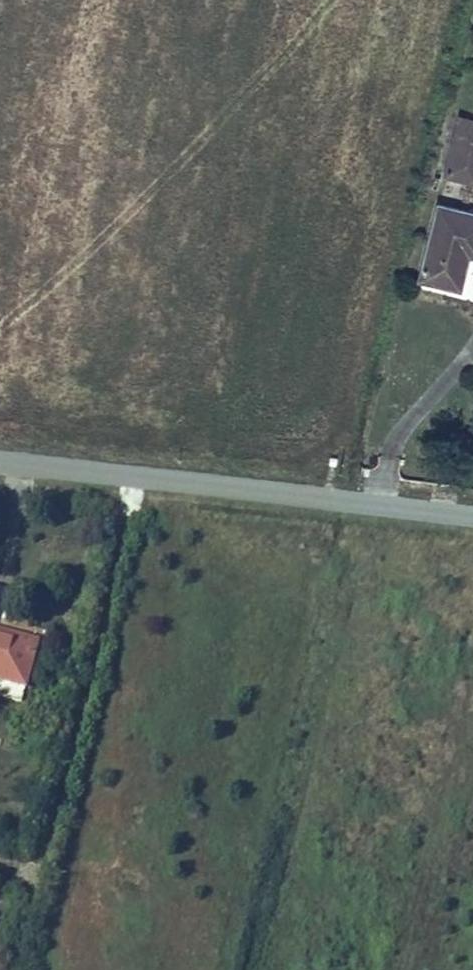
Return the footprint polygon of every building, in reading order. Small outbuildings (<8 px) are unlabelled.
[(458,116),(442,177),(472,185),(472,120),(458,116)] [(378,203),(361,277),(404,287),(410,254),(430,258),(439,216),(378,203)]
